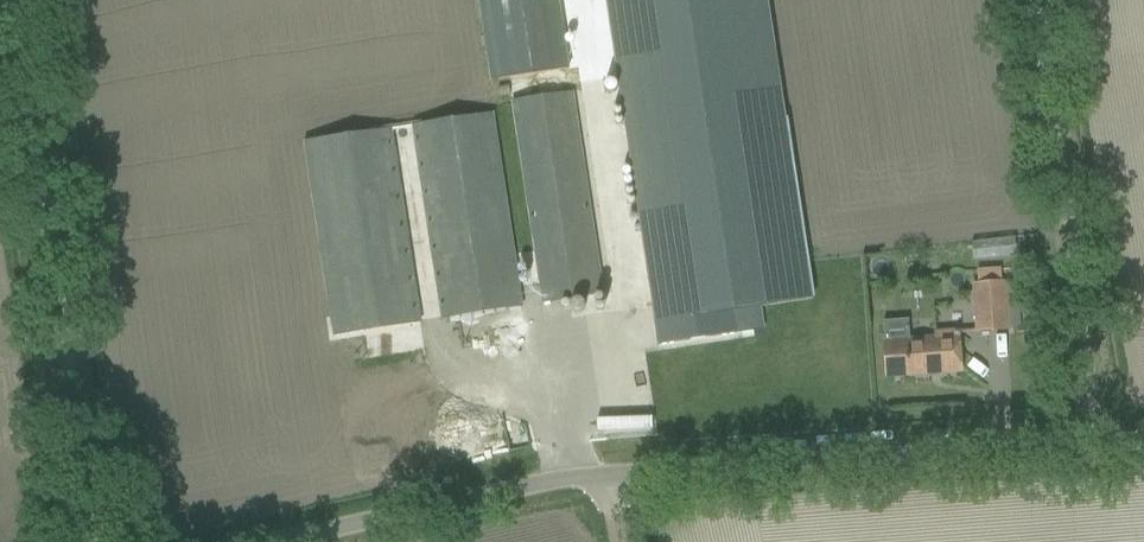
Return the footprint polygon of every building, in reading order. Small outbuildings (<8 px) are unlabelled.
[(499,80),(569,70),(558,0),(486,0),(499,80)] [(659,346),(737,334),(734,311),(813,299),(768,0),(606,0),(659,346)] [(544,303),(545,306),(551,305),(550,302),(603,294),(572,91),(512,100),(544,303)] [(413,126),(442,319),(523,306),(493,113),(413,126)] [(304,143),(334,336),(421,322),(391,129),(304,143)] [(1015,238),(972,243),(974,261),(1017,256),(1015,238)] [(977,330),(978,332),(1009,330),(1006,282),(974,284),(977,328),(977,330)] [(910,340),(885,342),(887,377),(909,376),(962,372),(960,348),(959,334),(959,331),(934,333),(934,338),(930,338),(910,340)]
